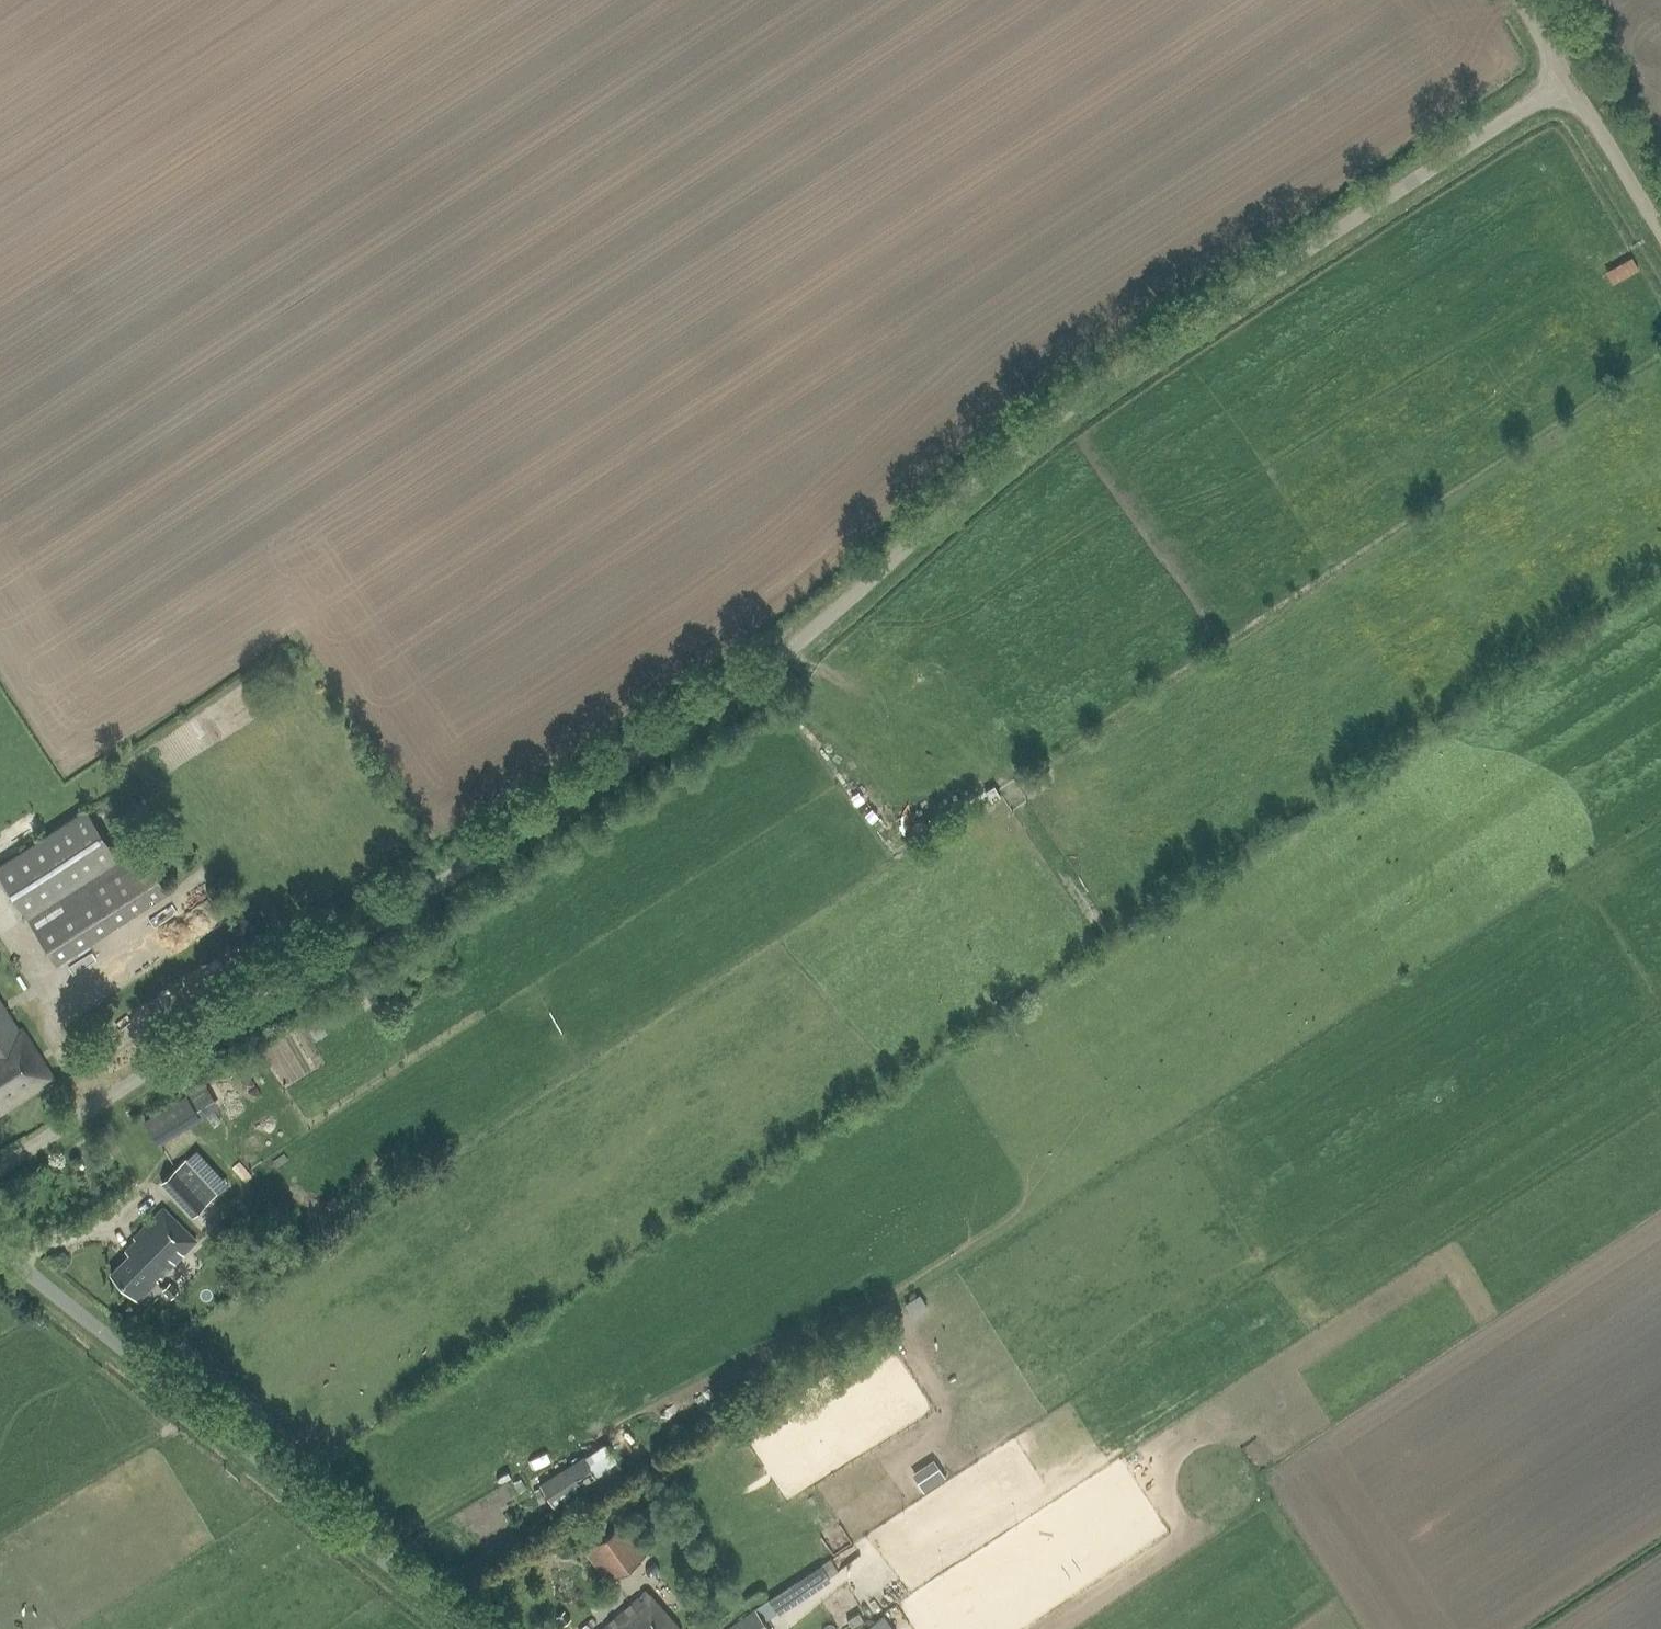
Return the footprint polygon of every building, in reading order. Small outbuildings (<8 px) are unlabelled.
[(1633,257),(1606,271),(1613,283),(1639,269),(1633,257)] [(115,856),(83,807),(0,862),(0,877),(56,963),(167,890),(137,842),(115,856)] [(16,1027),(0,1002),(0,1112),(51,1079),(16,1027)] [(206,1084),(182,1098),(196,1121),(219,1107),(206,1084)] [(185,1159),(161,1182),(193,1215),(217,1192),(196,1170),(199,1167),(192,1160),(189,1163),(185,1159)] [(134,1302),(191,1244),(158,1211),(131,1240),(138,1246),(108,1276),(134,1302)] [(182,1295),(173,1285),(164,1293),(174,1303),(182,1295)] [(628,1477),(606,1442),(540,1483),(562,1518),(628,1477)] [(922,1490),(945,1475),(933,1458),(911,1472),(922,1490)] [(607,1580),(653,1546),(629,1515),(584,1550),(607,1580)] [(756,1607),(764,1618),(777,1609),(780,1614),(802,1599),(831,1579),(820,1563),(791,1583),(756,1607)] [(644,1595),(603,1628),(673,1628),(644,1595)] [(724,1628),(770,1628),(755,1607),(724,1628)] [(859,1613),(848,1620),(853,1628),(864,1621),(859,1613)] [(568,1614),(557,1622),(563,1628),(573,1621),(568,1614)]
